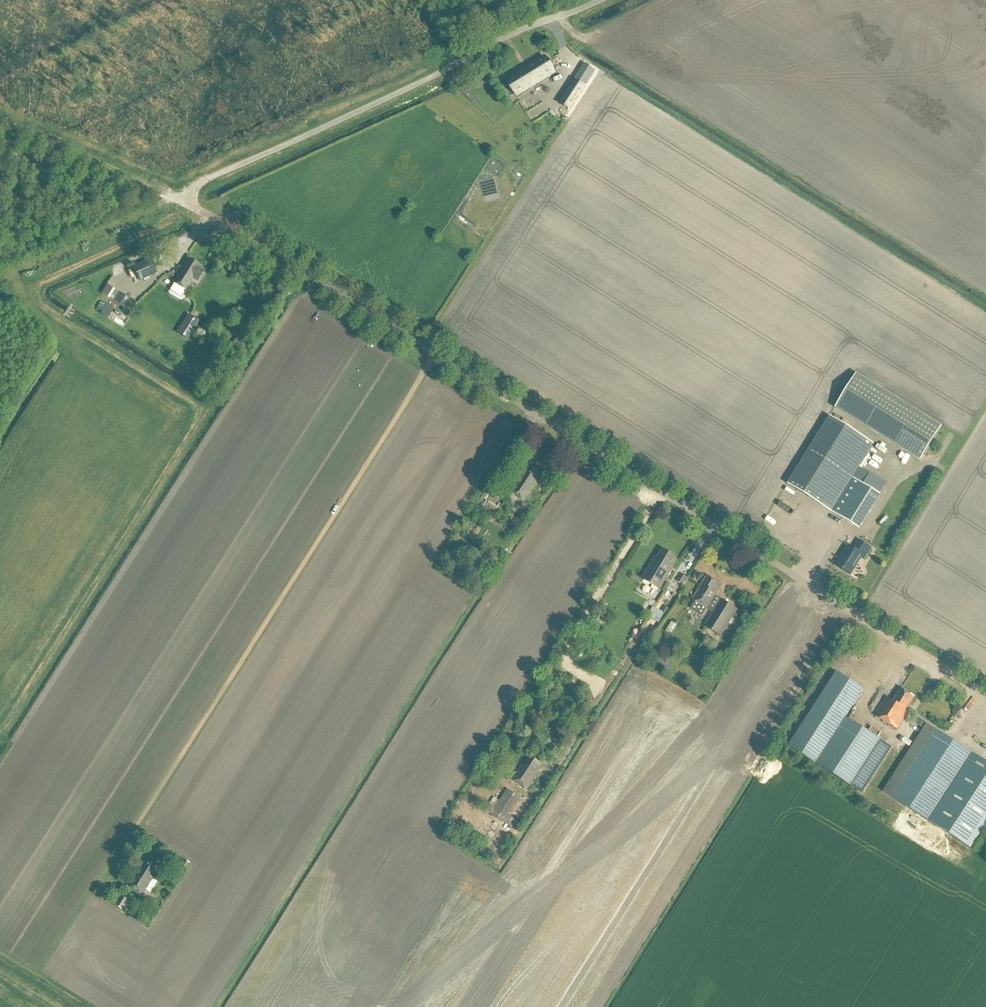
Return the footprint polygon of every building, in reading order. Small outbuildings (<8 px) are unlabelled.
[(554,72),(544,55),(506,78),(517,95),(554,72)] [(490,73),(478,77),(480,84),(493,79),(490,73)] [(561,104),(571,110),(585,89),(575,83),(561,104)] [(200,267),(193,262),(188,259),(172,284),(185,292),(194,277),(198,280),(204,271),(199,268),(200,267)] [(139,283),(157,275),(150,260),(132,268),(139,283)] [(131,310),(137,301),(109,282),(102,292),(106,294),(96,309),(109,317),(115,307),(110,303),(113,298),(131,310)] [(187,341),(198,322),(188,316),(177,334),(187,341)] [(920,461),(941,427),(856,374),(835,408),(920,461)] [(862,474),(857,471),(873,444),(830,417),(787,485),(859,529),(880,495),(868,488),(869,487),(879,493),(883,487),(872,481),(873,480),(862,474)] [(532,468),(525,464),(519,473),(522,476),(511,493),(524,501),(539,476),(538,475),(539,472),(532,467),(532,468)] [(480,507),(489,493),(483,490),(475,503),(480,507)] [(488,501),(485,507),(496,514),(500,508),(488,501)] [(863,560),(871,548),(859,541),(854,549),(848,546),(836,566),(850,575),(861,558),(863,560)] [(671,567),(676,558),(663,549),(657,558),(656,557),(642,580),(659,590),(673,568),(671,567)] [(682,584),(686,577),(681,574),(677,581),(682,584)] [(721,637),(738,610),(716,596),(718,594),(717,594),(722,586),(707,576),(692,599),(696,601),(690,610),(702,617),(707,610),(712,613),(704,626),(721,637)] [(597,628),(603,618),(595,613),(589,623),(597,628)] [(672,632),(678,622),(673,619),(667,629),(672,632)] [(648,643),(657,629),(651,626),(642,639),(648,643)] [(863,794),(892,748),(846,719),(864,690),(837,673),(790,748),(863,794)] [(902,690),(901,689),(893,701),(886,697),(875,715),(896,729),(908,711),(906,710),(914,697),(906,692),(906,691),(904,690),(902,690)] [(929,822),(973,754),(926,724),(883,792),(929,822)] [(930,822),(972,849),(985,828),(985,762),(974,754),(930,822)] [(523,776),(508,798),(519,805),(533,782),(523,776)] [(490,825),(486,831),(497,841),(502,836),(490,825)] [(178,868),(183,871),(189,862),(183,859),(178,868)] [(145,899),(156,882),(150,878),(156,868),(143,860),(126,887),(145,899)] [(122,911),(128,901),(120,896),(113,905),(122,911)]
